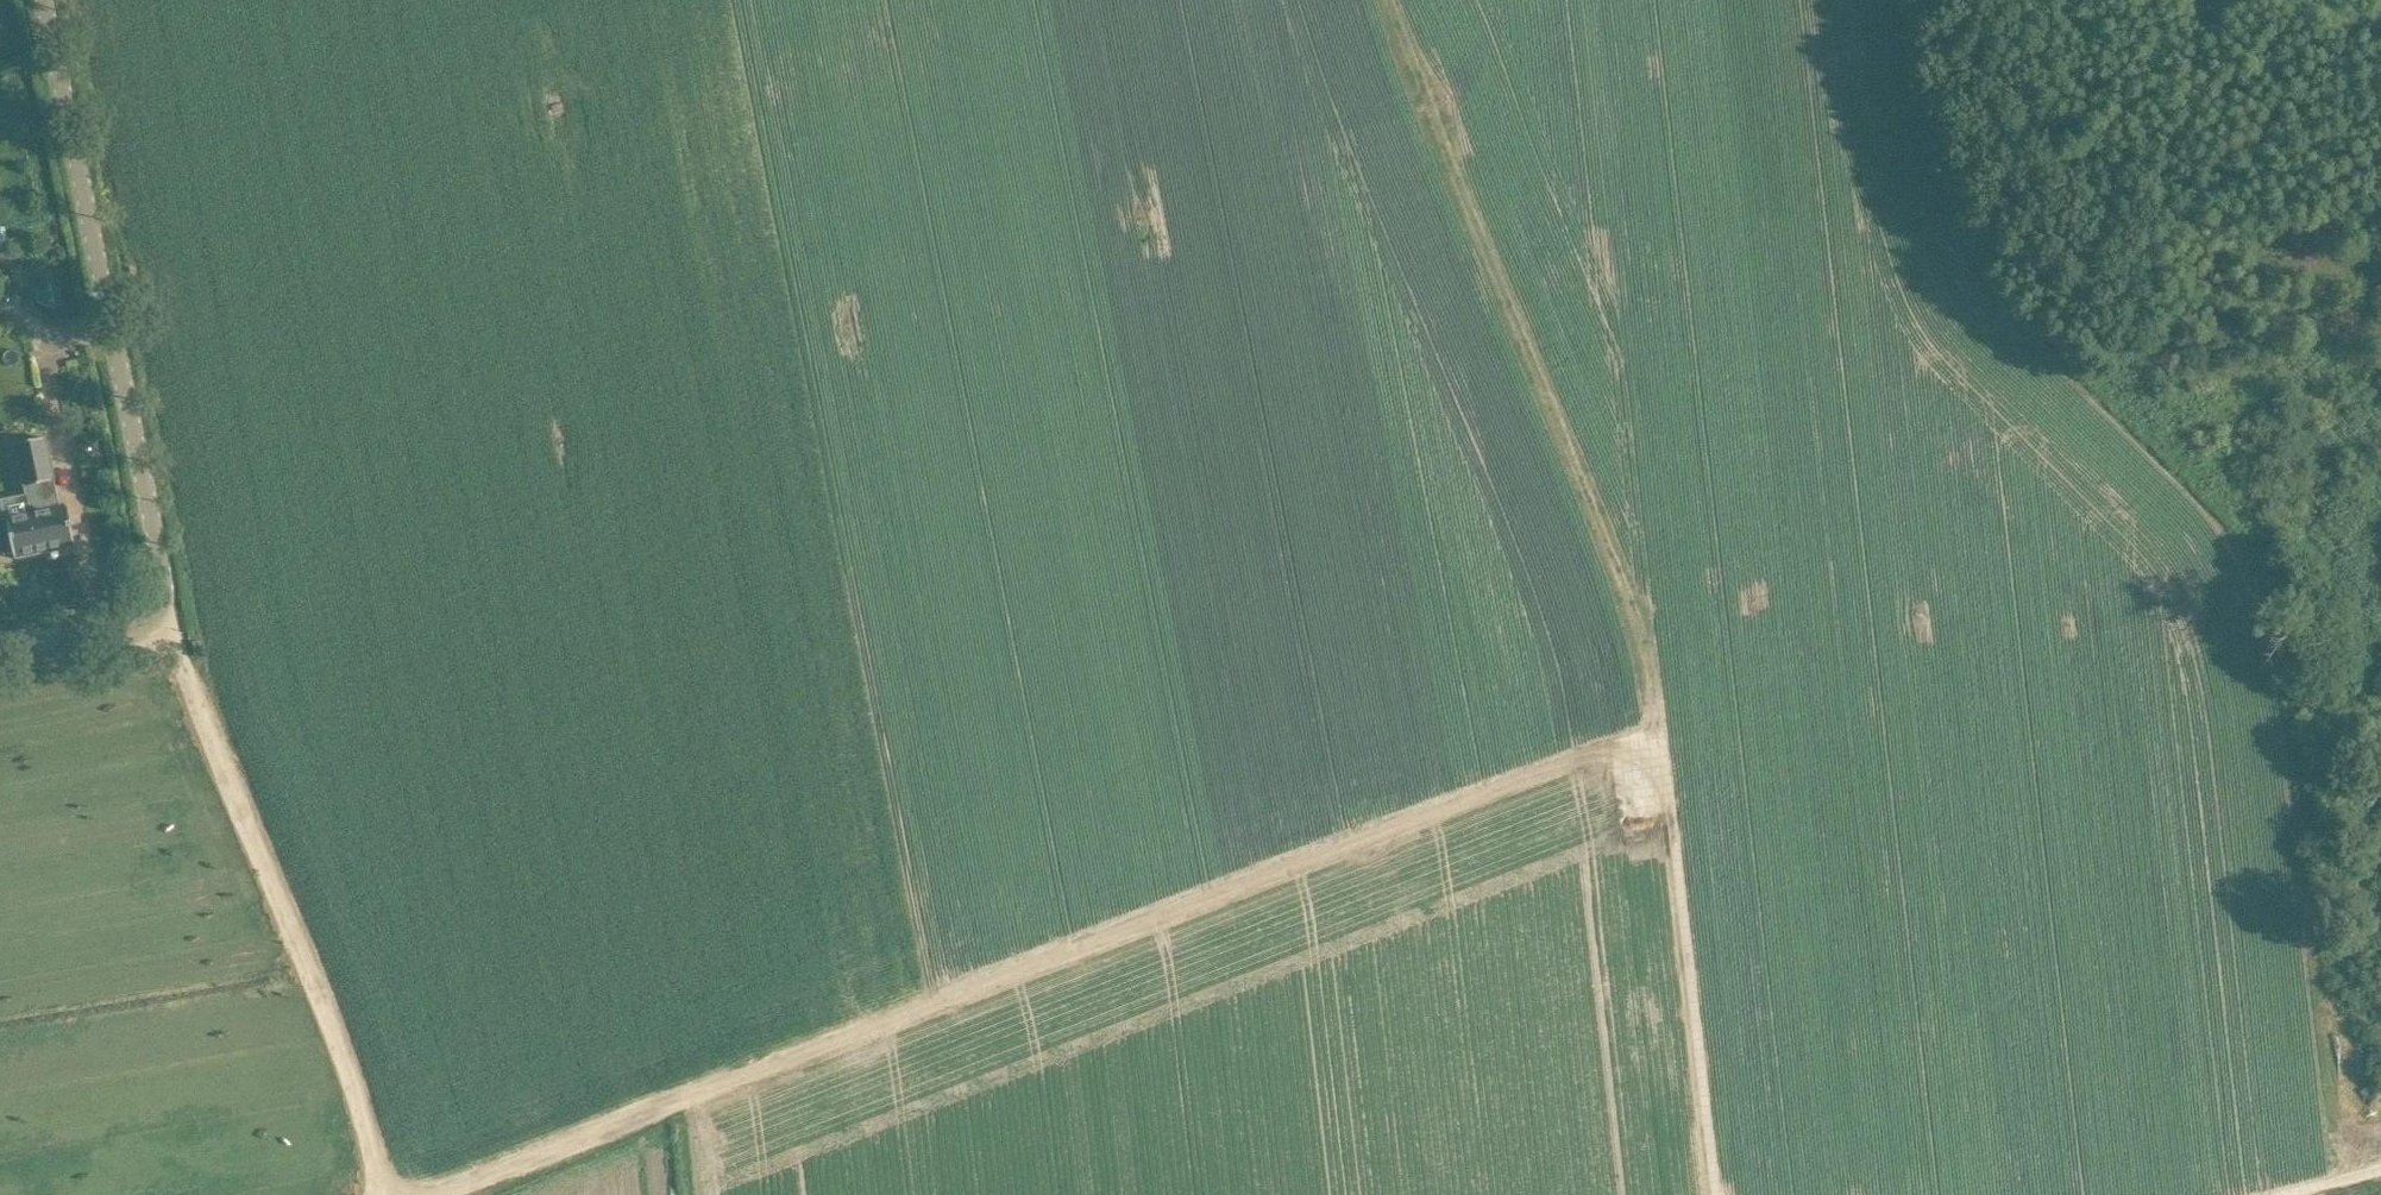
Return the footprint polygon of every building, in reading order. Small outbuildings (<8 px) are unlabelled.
[(46,438),(15,444),(20,466),(24,465),(26,478),(22,478),(30,513),(0,519),(0,533),(5,555),(14,553),(15,559),(75,546),(67,505),(60,507),(46,438)]
